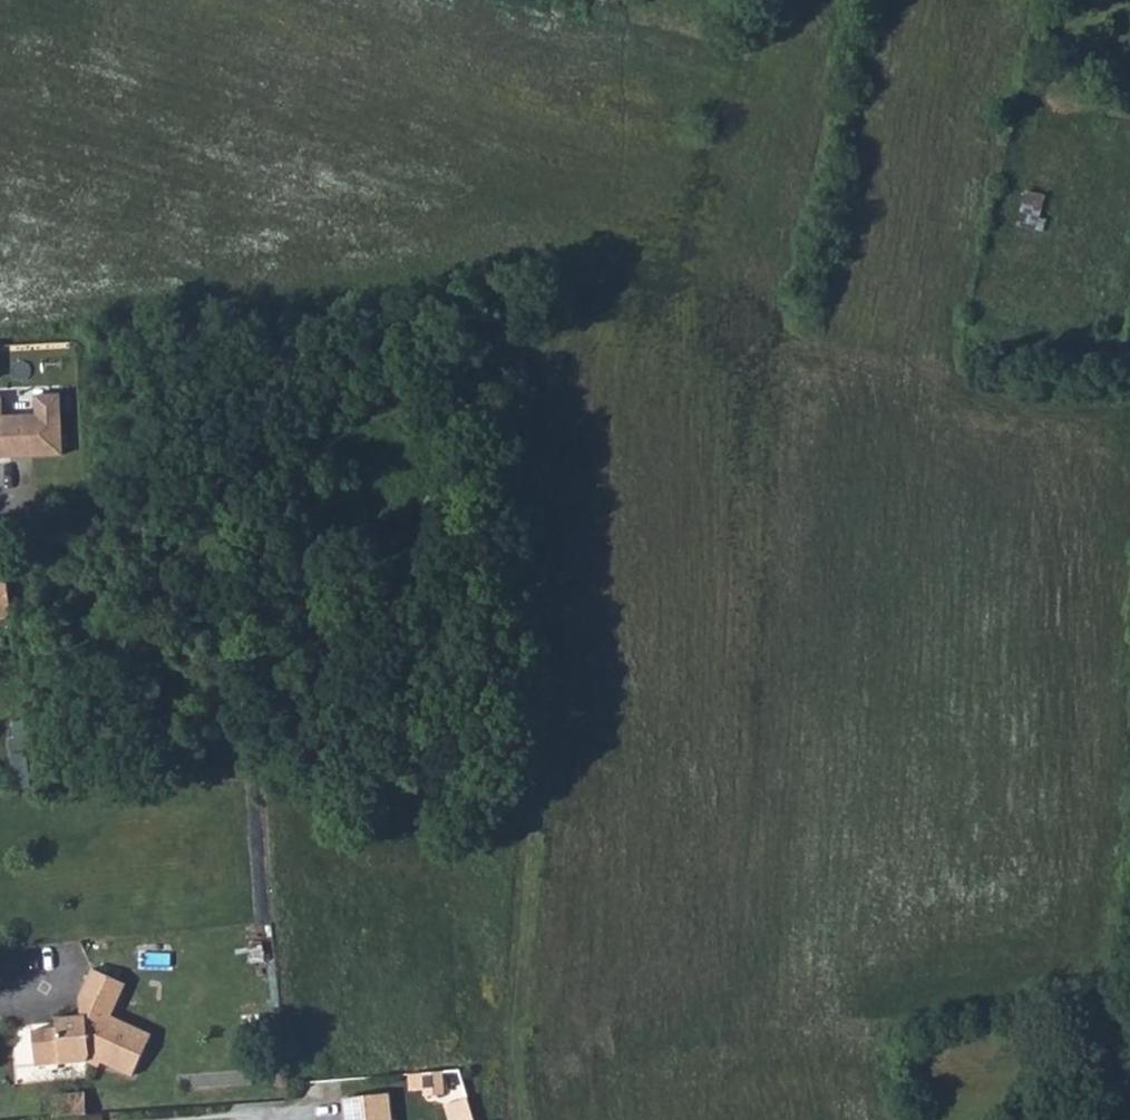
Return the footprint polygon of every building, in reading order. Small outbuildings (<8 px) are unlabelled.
[(35,394),(35,414),(4,415),(3,398),(0,398),(0,458),(66,456),(64,393),(35,394)] [(60,1012),(39,1013),(45,1051),(91,1047),(93,1044),(104,1049),(132,1064),(152,1024),(112,1004),(129,972),(96,955),(82,981),(83,1001),(60,1003),(60,1012)] [(45,1051),(39,1013),(35,1014),(38,1052),(45,1051)] [(14,1028),(14,1053),(30,1053),(30,1028),(14,1028)] [(93,1044),(91,1047),(102,1053),(104,1049),(93,1044)] [(389,1080),(342,1085),(346,1119),(393,1119),(389,1080)]
